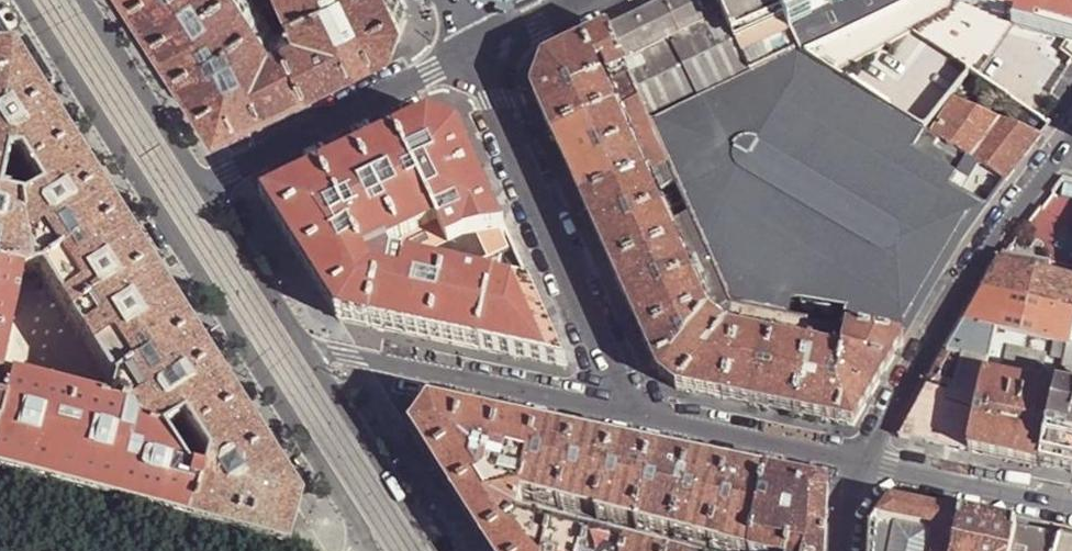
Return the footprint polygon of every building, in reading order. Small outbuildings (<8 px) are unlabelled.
[(154,30),(201,0),(134,0),(146,18),(154,30)] [(177,66),(260,13),(252,0),(201,0),(154,30),(169,53),(177,66)] [(270,6),(273,11),(279,9),(294,2),(293,0),(266,0),(270,6)] [(303,23),(289,29),(316,84),(364,61),(397,45),(408,14),(402,0),(298,0),(294,2),(279,9),(284,20),(299,13),(303,23)] [(608,32),(640,100),(649,120),(754,68),(719,0),(673,0),(669,2),(627,23),(608,32)] [(754,68),(799,46),(790,27),(776,0),(719,0),(754,68)] [(790,27),(845,0),(776,0),(790,27)] [(790,27),(799,46),(802,54),(838,75),(913,32),(954,8),(956,0),(845,0),(790,27)] [(954,8),(1015,26),(1066,42),(1071,44),(1071,0),(956,0),(954,8)] [(0,12),(0,20),(8,34),(19,27),(20,20),(15,9),(7,8),(2,11),(0,12)] [(971,72),(982,79),(1015,26),(954,8),(913,32),(971,72)] [(275,105),(316,84),(289,29),(275,37),(260,13),(177,66),(219,132),(275,105)] [(299,13),(284,20),(289,29),(303,23),(299,13)] [(553,139),(640,100),(608,32),(575,48),(545,63),(534,94),(542,112),(553,139)] [(1066,42),(1060,51),(1071,61),(1071,44),(1066,42)] [(844,310),(841,328),(904,341),(936,286),(959,246),(983,213),(1008,181),(931,133),(926,129),(838,75),(802,54),(799,46),(754,68),(649,120),(670,165),(700,232),(729,299),(732,306),(742,308),(787,317),(791,300),(844,310)] [(2,180),(6,163),(15,162),(25,177),(68,150),(35,98),(9,57),(0,58),(0,179),(2,180)] [(953,97),(931,133),(1008,181),(1029,153),(1043,135),(979,110),(953,97)] [(567,170),(583,204),(670,165),(649,120),(640,100),(553,139),(567,170)] [(429,121),(396,137),(416,178),(428,173),(437,190),(478,170),(470,150),(461,132),(429,121)] [(374,148),(359,155),(409,255),(419,250),(449,256),(451,248),(430,206),(425,196),(422,190),(412,195),(407,185),(417,180),(416,178),(396,137),(374,148)] [(89,184),(68,150),(25,177),(36,195),(18,206),(28,275),(30,275),(37,274),(115,224),(89,184)] [(366,262),(369,268),(382,268),(384,267),(409,255),(359,155),(335,166),(321,173),(366,262)] [(599,241),(613,271),(700,232),(670,165),(583,204),(599,241)] [(441,200),(430,206),(451,248),(449,256),(499,266),(506,232),(491,198),(478,170),(437,190),(441,200)] [(340,321),(372,327),(381,286),(384,267),(382,268),(369,268),(366,262),(321,173),(263,202),(305,267),(340,321)] [(428,173),(416,178),(417,180),(422,190),(425,196),(437,190),(428,173)] [(412,195),(422,190),(417,180),(407,185),(412,195)] [(441,200),(437,190),(425,196),(430,206),(441,200)] [(20,277),(28,275),(18,206),(0,202),(0,273),(20,277)] [(109,387),(188,338),(149,276),(115,224),(37,274),(46,288),(109,387)] [(643,338),(729,299),(700,232),(613,271),(625,298),(643,338)] [(427,339),(480,350),(496,278),(499,266),(449,256),(419,250),(409,255),(384,267),(381,286),(372,327),(427,339)] [(984,292),(1071,313),(1071,278),(1002,261),(990,281),(984,292)] [(0,273),(0,341),(6,342),(12,314),(14,305),(20,277),(0,273)] [(37,274),(30,275),(40,292),(46,288),(37,274)] [(532,288),(496,278),(480,350),(528,360),(567,368),(532,288)] [(966,323),(1066,347),(1067,347),(1071,324),(1071,313),(984,292),(973,311),(966,323)] [(696,394),(723,400),(737,338),(742,308),(732,306),(729,299),(643,338),(648,350),(661,377),(677,391),(696,394)] [(22,307),(14,305),(12,314),(21,316),(22,307)] [(723,400),(795,415),(814,323),(787,317),(742,308),(737,338),(723,400)] [(879,383),(904,341),(841,328),(814,323),(795,415),(808,418),(838,423),(854,426),(879,383)] [(961,331),(948,354),(988,363),(985,379),(1058,395),(1066,347),(966,323),(961,331)] [(209,371),(188,338),(109,387),(104,407),(103,408),(135,416),(130,433),(158,441),(176,429),(185,443),(234,411),(209,371)] [(1057,396),(1071,400),(1071,348),(1067,347),(1066,347),(1058,395),(1057,396)] [(969,452),(985,379),(988,363),(948,354),(923,396),(900,436),(969,452)] [(985,379),(969,452),(992,457),(1039,467),(1057,396),(1058,395),(985,379)] [(3,410),(10,382),(0,380),(0,409),(3,410)] [(47,489),(71,399),(10,382),(3,410),(0,419),(0,476),(20,482),(47,489)] [(1039,467),(1071,474),(1071,400),(1057,396),(1039,467)] [(82,498),(112,505),(130,433),(135,416),(103,408),(104,407),(71,399),(47,489),(82,498)] [(431,407),(412,433),(420,446),(444,483),(455,501),(488,479),(503,422),(431,407)] [(262,453),(234,411),(185,443),(199,465),(195,481),(197,482),(186,524),(281,549),(294,504),(262,453)] [(540,429),(503,422),(488,479),(455,501),(460,508),(477,535),(484,547),(516,526),(518,520),(523,499),(540,429)] [(560,433),(540,429),(523,499),(561,509),(578,437),(560,433)] [(153,516),(186,524),(197,482),(195,481),(181,477),(158,441),(130,433),(112,505),(153,516)] [(598,441),(578,437),(561,509),(598,519),(616,445),(598,441)] [(631,448),(616,445),(598,519),(637,529),(655,453),(631,448)] [(671,456),(655,453),(637,529),(674,538),(692,460),(671,456)] [(706,464),(692,460),(674,538),(711,548),(730,469),(706,464)] [(730,469),(711,548),(724,550),(752,550),(768,476),(747,472),(730,469)] [(768,476),(752,550),(826,550),(829,489),(794,482),(768,476)] [(961,518),(923,510),(889,503),(869,528),(868,550),(955,550),(961,518)] [(1016,529),(986,523),(961,518),(955,550),(1011,550),(1016,529)] [(484,547),(487,550),(550,550),(556,531),(518,520),(516,526),(484,547)] [(1061,539),(1016,529),(1011,550),(1058,550),(1061,539)] [(592,540),(556,531),(550,550),(589,550),(592,540)] [(1061,539),(1058,550),(1071,550),(1071,541),(1061,539)] [(629,550),(592,540),(589,550),(629,550)]
